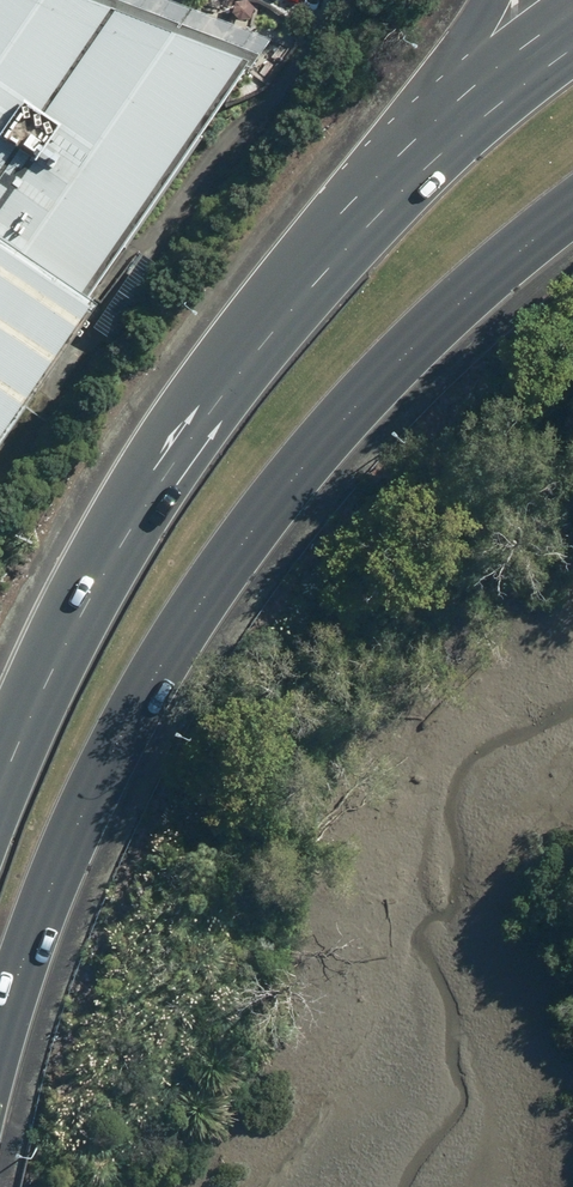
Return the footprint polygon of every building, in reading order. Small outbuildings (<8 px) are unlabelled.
[(104,287),(261,49),(136,0),(0,0),(0,216),(104,287)] [(0,216),(0,469),(118,297),(104,287),(0,216)]
